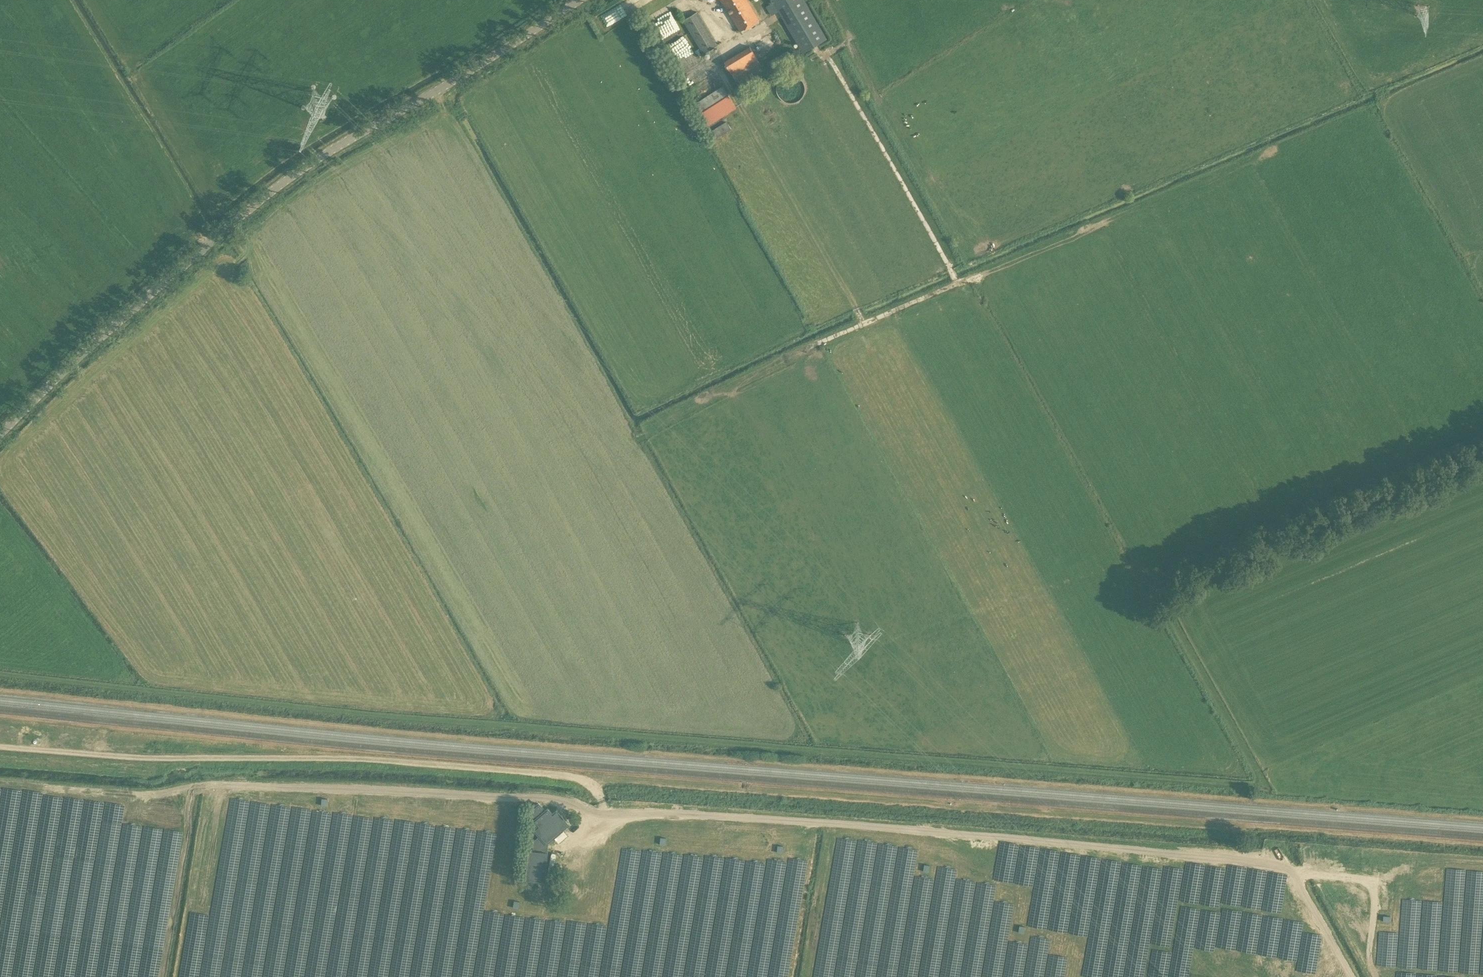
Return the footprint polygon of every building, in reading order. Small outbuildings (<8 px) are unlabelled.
[(740,31),(759,19),(747,0),(721,0),(740,31)] [(778,11),(802,53),(827,38),(805,0),(772,0),(773,2),(765,6),(771,15),(778,11)] [(607,27),(620,17),(613,8),(600,17),(607,27)] [(718,45),(697,11),(682,20),(702,54),(718,45)] [(671,43),(683,34),(674,22),(662,30),(671,43)] [(723,60),(737,85),(764,70),(750,45),(723,60)] [(801,93),(800,77),(785,78),(785,81),(781,81),(782,95),(801,93)] [(701,113),(728,95),(722,85),(694,103),(701,113)] [(726,121),(712,130),(717,137),(731,129),(726,121)] [(553,836),(562,830),(562,828),(568,822),(558,810),(553,813),(549,808),(546,809),(539,802),(530,809),(536,817),(534,819),(539,825),(535,828),(540,835),(535,840),(534,845),(533,845),(533,849),(528,849),(526,878),(546,880),(548,851),(547,851),(548,840),(552,836),(553,836)]
